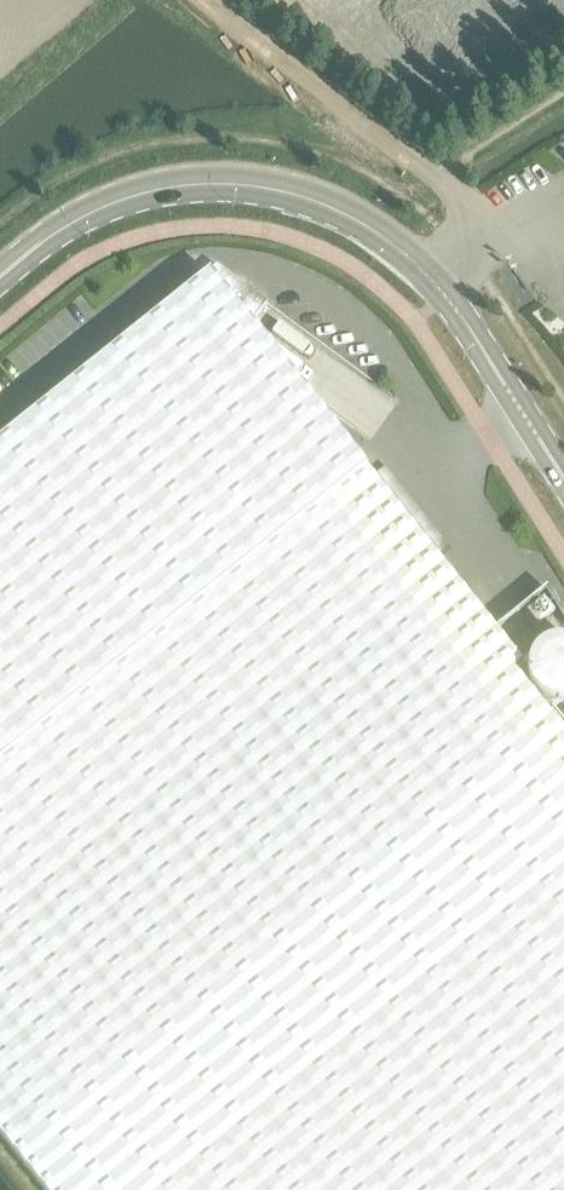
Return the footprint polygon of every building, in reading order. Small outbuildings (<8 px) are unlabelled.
[(327,494),(360,468),(209,279),(0,447),(0,1144),(37,1189),(563,1189),(563,791),(327,494)] [(360,468),(327,494),(563,791),(563,723),(360,468)]
